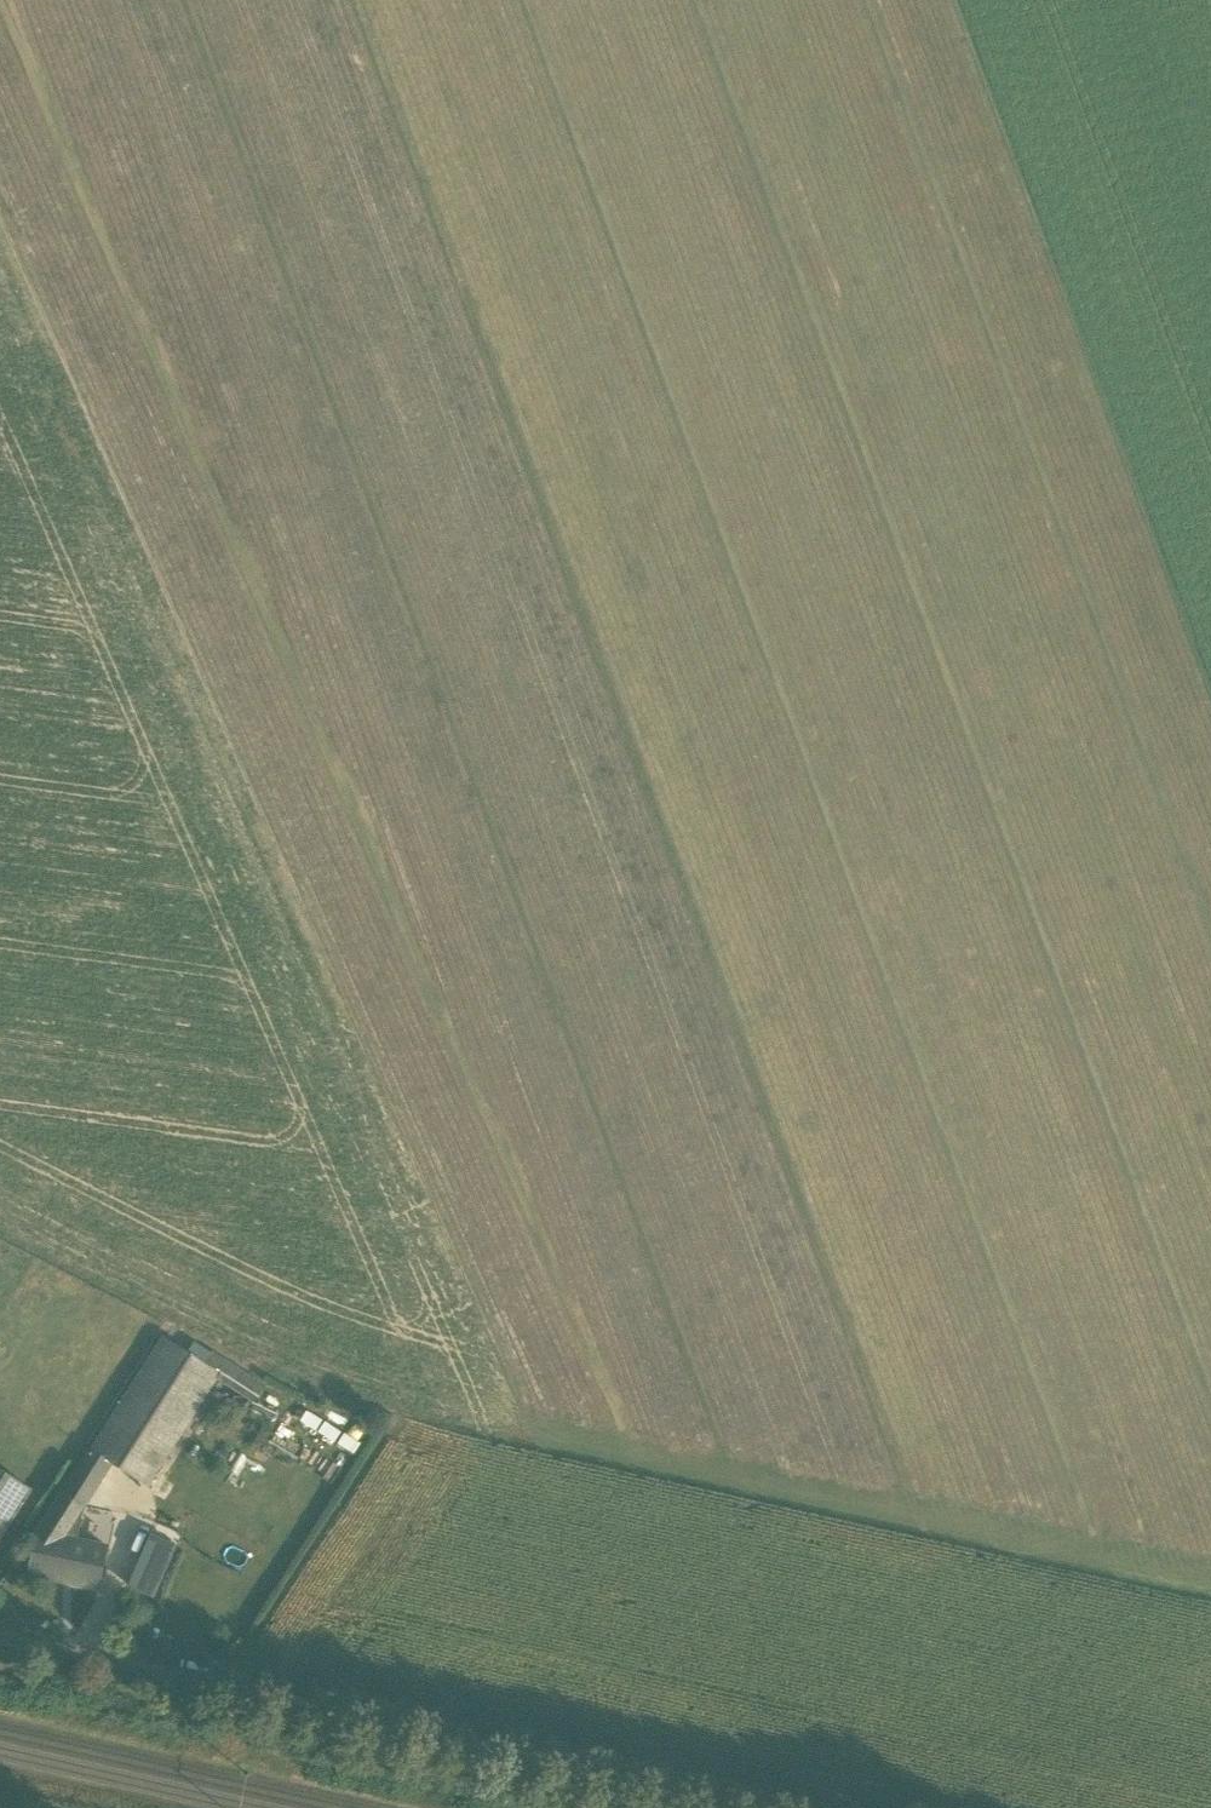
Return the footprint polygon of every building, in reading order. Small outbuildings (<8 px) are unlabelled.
[(205,1363),(163,1334),(38,1529),(39,1531),(30,1572),(99,1587),(108,1545),(79,1539),(86,1508),(114,1464),(150,1486),(222,1374),(217,1371),(218,1369),(206,1361),(205,1363)] [(32,1488),(0,1467),(0,1539),(32,1488)]
